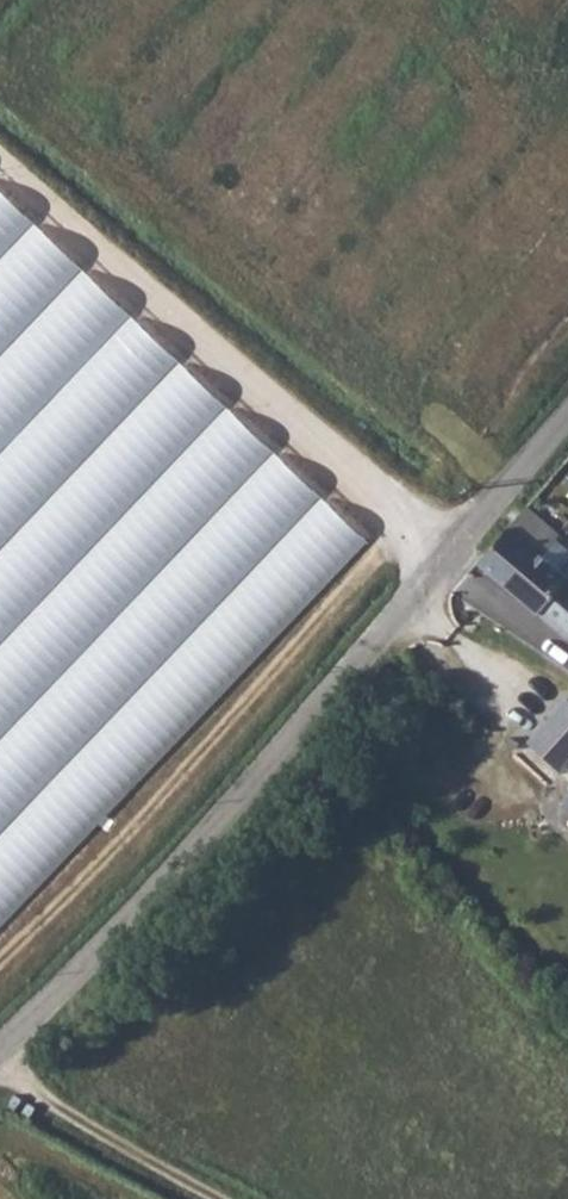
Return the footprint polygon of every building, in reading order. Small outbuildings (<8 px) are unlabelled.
[(112,813),(369,540),(0,189),(0,932),(112,813)] [(514,517),(469,570),(559,647),(552,653),(567,667),(567,570),(548,553),(553,548),(514,517)] [(565,694),(523,735),(552,764),(567,748),(567,697),(565,694)] [(567,809),(567,788),(557,799),(567,809)]
